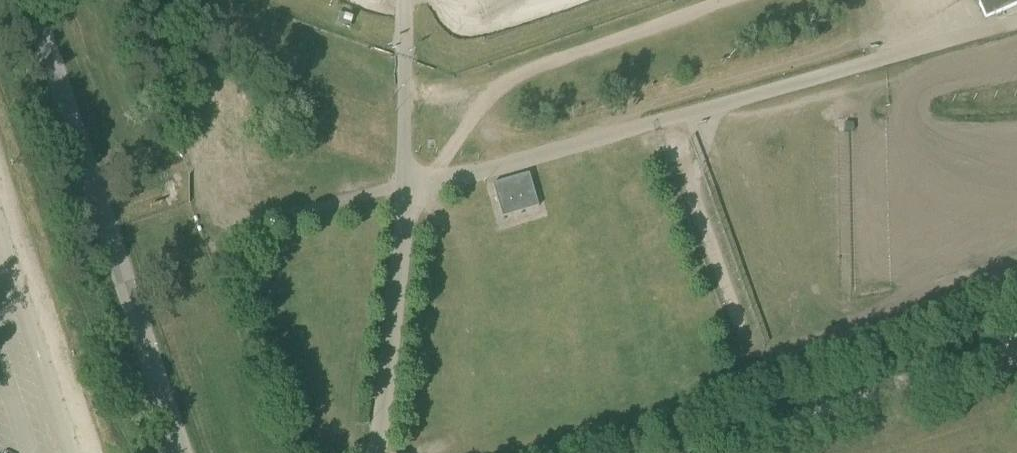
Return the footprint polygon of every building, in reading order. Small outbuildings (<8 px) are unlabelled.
[(1016,5),(1016,0),(973,0),(982,20),(1016,5)] [(529,174),(492,186),(502,219),(539,208),(529,174)]
